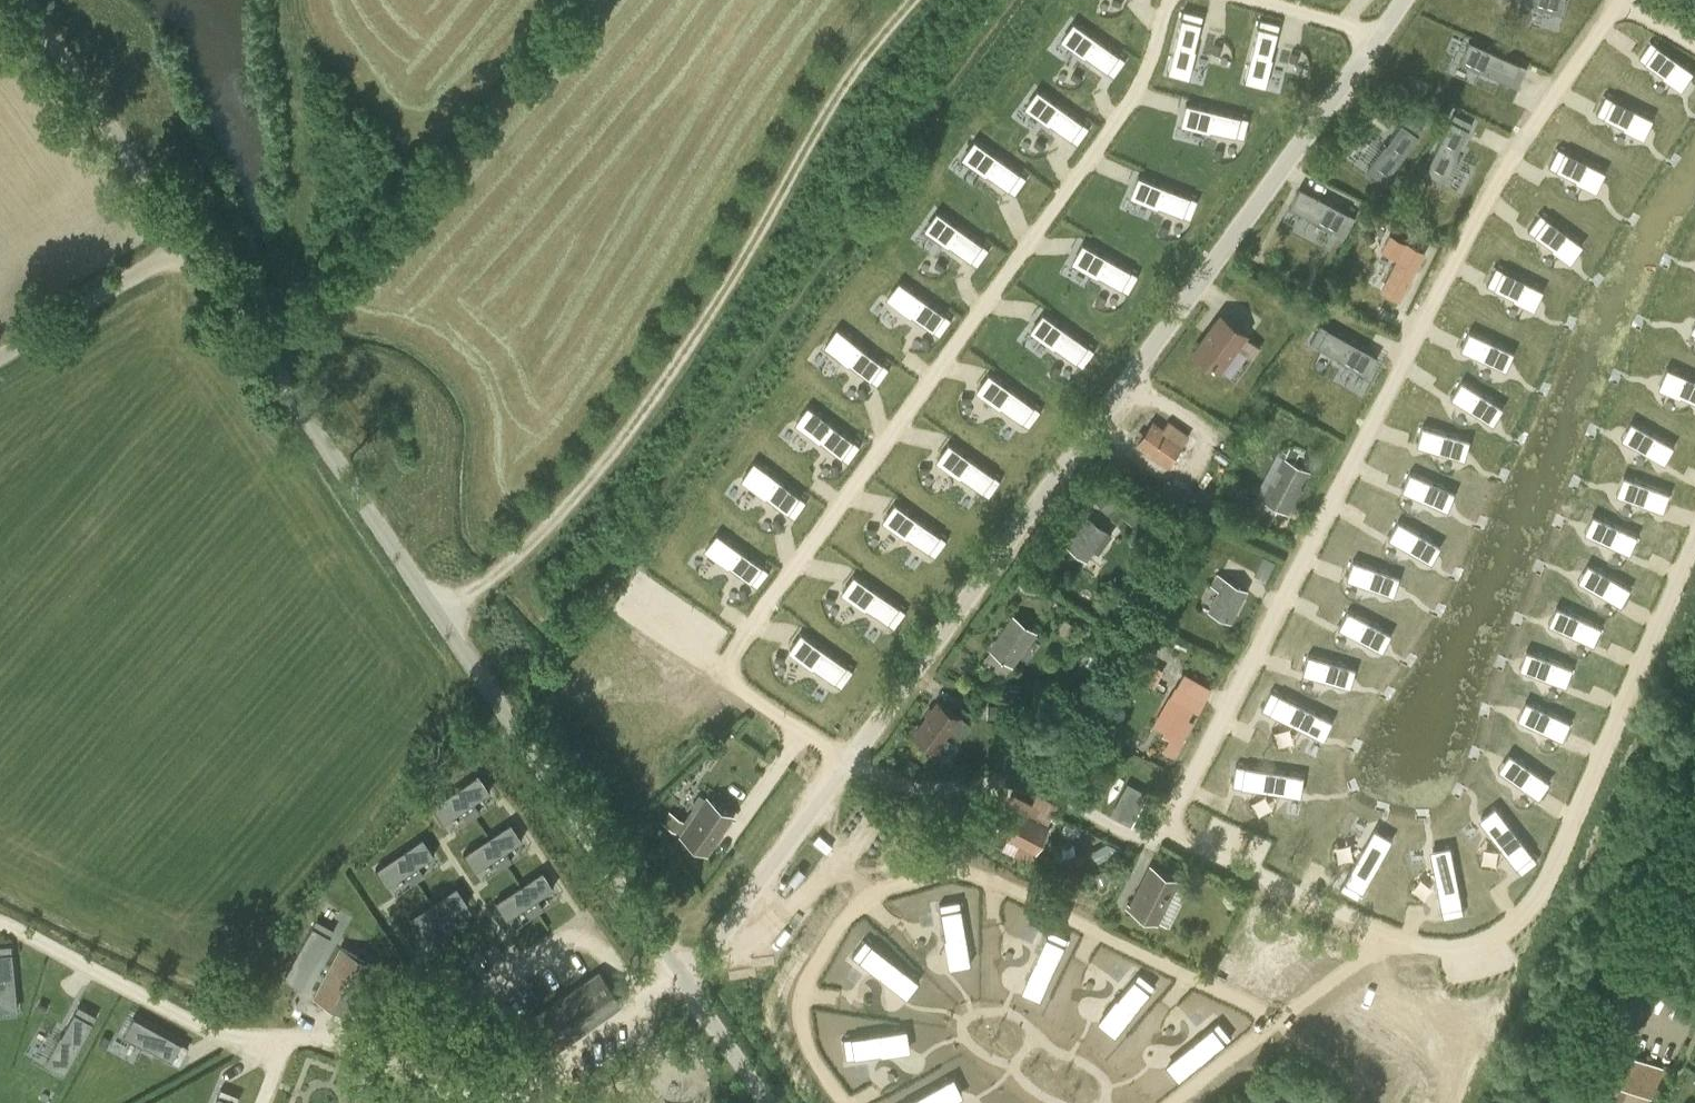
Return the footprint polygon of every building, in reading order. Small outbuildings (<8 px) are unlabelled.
[(1527,1),(1526,2),(1554,9),(1556,0),(1523,0),(1527,1)] [(1181,10),(1164,72),(1185,78),(1193,49),(1191,49),(1200,16),(1181,10)] [(1526,45),(1549,55),(1555,41),(1566,46),(1574,28),(1540,13),(1526,45)] [(1068,17),(1056,35),(1080,52),(1081,51),(1109,71),(1121,55),(1068,17)] [(1258,19),(1241,81),(1262,87),(1270,58),(1268,58),(1277,24),(1258,19)] [(1682,89),(1694,71),(1651,40),(1640,57),(1664,74),(1663,75),(1682,89)] [(1470,41),(1461,61),(1518,87),(1527,67),(1470,41)] [(1031,88),(1019,106),(1043,123),(1044,121),(1072,141),(1084,125),(1031,88)] [(1643,137),(1652,118),(1605,95),(1596,113),(1623,126),(1622,127),(1643,137)] [(1193,105),(1187,126),(1216,133),(1217,132),(1250,140),(1255,121),(1193,105)] [(1456,113),(1429,165),(1448,175),(1461,150),(1460,149),(1474,122),(1456,113)] [(1386,141),(1370,164),(1387,177),(1422,129),(1405,117),(1387,141),(1386,141)] [(1596,189),(1605,170),(1558,146),(1549,164),(1576,178),(1575,179),(1596,189)] [(992,156),(979,173),(1003,191),(1004,189),(1033,209),(1044,193),(992,156)] [(1149,179),(1140,199),(1168,210),(1168,209),(1200,222),(1208,204),(1149,179)] [(1300,187),(1289,206),(1352,240),(1362,220),(1300,187)] [(935,210),(922,227),(946,244),(947,243),(975,263),(987,247),(935,210)] [(1570,261),(1582,244),(1539,214),(1528,230),(1551,246),(1550,248),(1570,261)] [(1086,241),(1075,260),(1100,275),(1101,274),(1131,292),(1141,275),(1086,241)] [(1406,243),(1398,259),(1382,290),(1399,299),(1423,252),(1406,243)] [(1533,308),(1543,289),(1495,265),(1487,283),(1513,296),(1513,298),(1533,308)] [(886,271),(873,289),(897,306),(898,305),(927,325),(938,309),(886,271)] [(1221,315),(1194,351),(1218,369),(1245,333),(1221,315)] [(1047,317),(1034,334),(1058,352),(1059,350),(1087,370),(1099,354),(1047,317)] [(1319,323),(1309,341),(1335,356),(1334,357),(1359,371),(1370,352),(1319,323)] [(1513,350),(1468,329),(1459,347),(1504,368),(1513,350)] [(851,342),(838,360),(862,377),(863,376),(891,396),(903,380),(851,342)] [(1666,366),(1657,386),(1678,395),(1679,393),(1694,400),(1694,378),(1666,366)] [(993,376),(981,393),(1004,411),(1005,410),(1033,430),(1045,414),(993,376)] [(1502,406),(1459,379),(1449,396),(1491,423),(1502,406)] [(797,399),(785,417),(809,434),(810,433),(838,453),(849,437),(797,399)] [(1674,446),(1627,420),(1618,436),(1664,463),(1674,446)] [(1138,446),(1168,467),(1183,445),(1183,444),(1188,436),(1167,423),(1163,429),(1153,423),(1138,446)] [(1468,438),(1420,424),(1415,443),(1463,457),(1468,438)] [(1304,455),(1289,446),(1283,457),(1261,498),(1287,511),(1307,468),(1299,465),(1304,455)] [(953,447),(941,464),(965,482),(966,480),(994,501),(1005,484),(953,447)] [(759,469),(747,487),(771,504),(772,503),(800,523),(811,507),(759,469)] [(1448,509),(1456,491),(1407,470),(1400,487),(1448,509)] [(1622,475),(1615,493),(1662,510),(1669,492),(1622,475)] [(1127,496),(1114,479),(1093,496),(1106,513),(1127,496)] [(887,499),(875,516),(899,533),(900,532),(928,552),(939,536),(887,499)] [(1637,535),(1589,513),(1581,530),(1629,552),(1637,535)] [(1110,537),(1087,518),(1077,531),(1081,534),(1070,549),(1085,560),(1092,551),(1097,555),(1110,537)] [(1432,561),(1441,545),(1395,518),(1386,535),(1432,561)] [(703,523),(690,541),(714,558),(715,557),(744,577),(755,560),(703,523)] [(1265,580),(1275,561),(1263,555),(1253,574),(1265,580)] [(1394,593),(1400,576),(1350,558),(1343,575),(1394,593)] [(1630,588),(1583,561),(1574,578),(1620,604),(1630,588)] [(1233,563),(1225,578),(1207,610),(1231,622),(1248,590),(1243,587),(1251,572),(1233,563)] [(847,568),(834,586),(858,603),(859,602),(887,622),(899,606),(847,568)] [(1601,626),(1552,604),(1544,621),(1593,643),(1601,626)] [(1382,649),(1391,633),(1344,607),(1336,624),(1382,649)] [(1006,638),(995,653),(1011,665),(1034,632),(1013,616),(1001,633),(1006,638)] [(805,639),(793,656),(817,673),(818,672),(846,692),(858,676),(805,639)] [(1572,666),(1522,648),(1515,666),(1565,684),(1572,666)] [(1351,685),(1356,667),(1305,652),(1300,670),(1351,685)] [(1142,659),(1133,675),(1155,687),(1164,670),(1142,659)] [(1323,734),(1330,719),(1281,694),(1270,689),(1261,707),(1272,712),(1300,726),(1302,723),(1323,734)] [(1166,732),(1184,742),(1193,721),(1189,720),(1193,709),(1198,711),(1203,702),(1180,690),(1175,698),(1169,695),(1164,706),(1176,712),(1166,732)] [(1569,721),(1521,698),(1513,715),(1561,738),(1569,721)] [(937,703),(914,735),(934,750),(948,730),(958,738),(969,723),(958,714),(956,716),(937,703)] [(986,717),(1001,718),(1002,706),(987,705),(986,717)] [(1548,781),(1505,750),(1494,766),(1537,796),(1548,781)] [(1299,790),(1302,774),(1244,764),(1235,763),(1232,782),(1234,783),(1275,789),(1276,786),(1299,790)] [(474,770),(427,802),(438,819),(456,808),(463,817),(475,809),(468,799),(486,787),(474,770)] [(1127,782),(1110,815),(1132,826),(1149,793),(1127,782)] [(733,818),(734,817),(708,799),(682,836),(706,852),(731,816),(733,818)] [(996,829),(1035,848),(1046,826),(1052,813),(1033,803),(1026,817),(1006,807),(996,829)] [(1492,805),(1479,815),(1493,834),(1491,835),(1518,870),(1534,858),(1492,805)] [(661,822),(676,832),(684,819),(669,810),(661,822)] [(507,818),(460,850),(471,868),(489,856),(496,866),(508,857),(501,847),(519,836),(507,818)] [(1389,837),(1375,828),(1363,849),(1360,847),(1338,886),(1356,895),(1389,837)] [(420,835),(373,867),(385,885),(402,873),(409,883),(421,875),(414,865),(432,853),(420,835)] [(1460,910),(1447,844),(1431,847),(1435,870),(1432,871),(1441,914),(1460,910)] [(540,866),(492,898),(504,916),(522,904),(528,914),(541,906),(534,896),(551,884),(540,866)] [(1131,906),(1128,905),(1127,906),(1156,920),(1176,879),(1151,866),(1131,906)] [(453,884),(405,916),(417,933),(435,921),(442,931),(454,923),(447,913),(465,901),(453,884)] [(940,905),(941,913),(961,910),(960,902),(940,905)] [(971,966),(961,910),(941,913),(947,946),(949,945),(953,968),(968,965),(968,966),(971,966)] [(317,918),(285,975),(302,985),(334,928),(317,918)] [(1046,936),(1065,944),(1068,937),(1049,928),(1046,936)] [(1040,1000),(1065,944),(1046,936),(1031,970),(1033,971),(1024,991),(1038,998),(1037,999),(1040,1000)] [(852,955),(858,960),(871,944),(864,939),(852,955)] [(871,944),(858,960),(887,983),(889,981),(907,995),(917,983),(918,983),(919,981),(871,944)] [(17,1009),(10,946),(0,947),(0,1011),(17,1009)] [(315,993),(324,997),(326,993),(353,1008),(376,967),(341,947),(315,993)] [(599,973),(526,1023),(546,1052),(619,1002),(599,973)] [(1138,973),(1133,979),(1149,992),(1154,985),(1138,973)] [(1114,1036),(1149,992),(1133,979),(1113,1005),(1115,1006),(1101,1024),(1113,1034),(1112,1035),(1114,1036)] [(47,1062),(66,1072),(96,1017),(78,1007),(62,1037),(60,1037),(47,1062)] [(178,1064),(188,1046),(132,1016),(122,1035),(143,1047),(144,1045),(178,1064)] [(1219,1020),(1212,1025),(1225,1041),(1232,1036),(1219,1020)] [(1178,1080),(1225,1041),(1212,1025),(1183,1048),(1185,1051),(1168,1065),(1177,1077),(1176,1078),(1178,1080)] [(907,1028),(850,1036),(854,1057),(883,1052),(883,1050),(908,1046),(906,1031),(907,1030),(907,1028)] [(845,1058),(854,1057),(850,1036),(842,1038),(845,1058)] [(1612,1046),(1587,1102),(1621,1102),(1627,1088),(1651,1099),(1664,1068),(1612,1046)] [(902,1102),(941,1102),(961,1093),(954,1079),(955,1079),(954,1076),(902,1102)] [(240,1095),(221,1088),(215,1102),(237,1102),(240,1095)] [(363,1102),(395,1102),(367,1092),(363,1102)]
